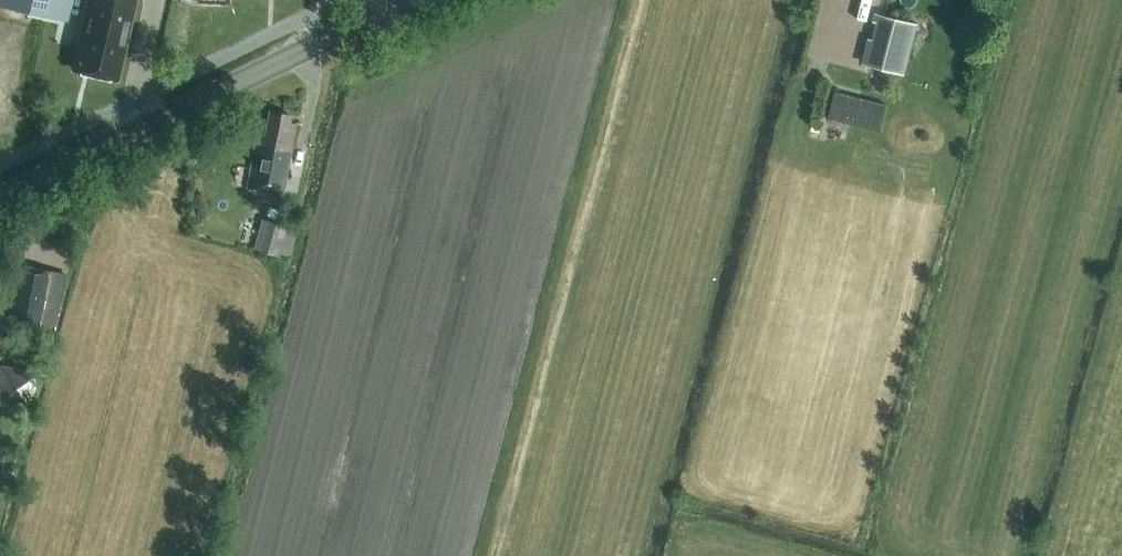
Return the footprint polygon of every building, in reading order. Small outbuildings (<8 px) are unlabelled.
[(63,0),(3,0),(60,13),(63,0)] [(114,78),(132,0),(91,0),(75,69),(114,78)] [(905,76),(919,24),(874,13),(872,22),(876,23),(872,37),(868,36),(861,65),(905,76)] [(881,131),(887,105),(836,91),(829,118),(881,131)] [(282,194),(295,124),(289,123),(290,115),(269,112),(265,135),(257,134),(247,187),(282,194)] [(811,124),(807,137),(826,142),(829,129),(811,124)] [(290,255),(297,230),(286,227),(287,224),(261,217),(253,249),(279,255),(280,253),(290,255)] [(15,264),(5,314),(43,322),(53,272),(15,264)] [(45,371),(7,361),(0,385),(0,397),(35,407),(45,371)]
